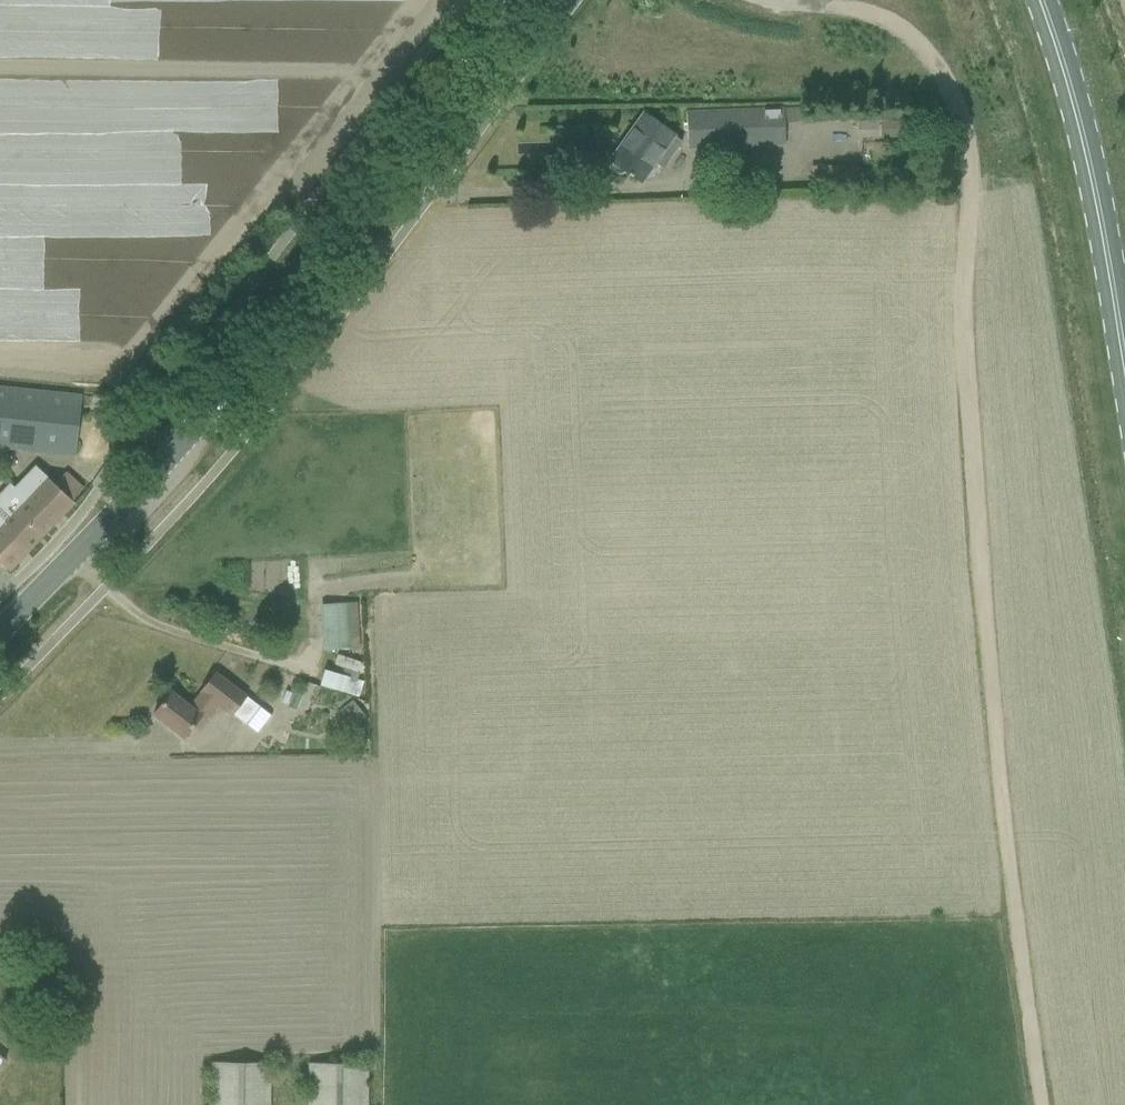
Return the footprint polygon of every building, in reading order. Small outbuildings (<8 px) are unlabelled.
[(686,149),(783,145),(782,109),(729,111),(685,112),(686,149)] [(610,160),(612,162),(611,164),(610,166),(611,170),(617,174),(618,174),(621,173),(622,172),(624,170),(627,172),(626,174),(630,176),(631,175),(639,181),(652,162),(661,168),(680,140),(643,114),(610,160)] [(52,453),(74,455),(81,391),(77,390),(76,394),(0,385),(0,447),(52,453)] [(8,571),(73,503),(71,500),(81,489),(64,473),(53,484),(34,466),(13,488),(8,484),(0,493),(0,563),(8,571)] [(325,650),(359,648),(356,601),(321,603),(325,650)] [(336,655),(333,664),(358,673),(361,663),(336,655)] [(362,681),(323,669),(318,685),(357,697),(362,681)] [(152,714),(169,728),(182,737),(199,715),(204,719),(216,704),(230,715),(231,713),(245,724),(258,707),(214,672),(199,691),(200,692),(189,706),(170,691),(152,714)] [(301,699),(292,696),(288,708),(297,711),(301,699)] [(338,710),(351,727),(365,717),(352,700),(338,710)] [(211,1062),(210,1104),(267,1104),(267,1063),(211,1062)] [(308,1104),(365,1104),(366,1064),(308,1063),(308,1104)]
